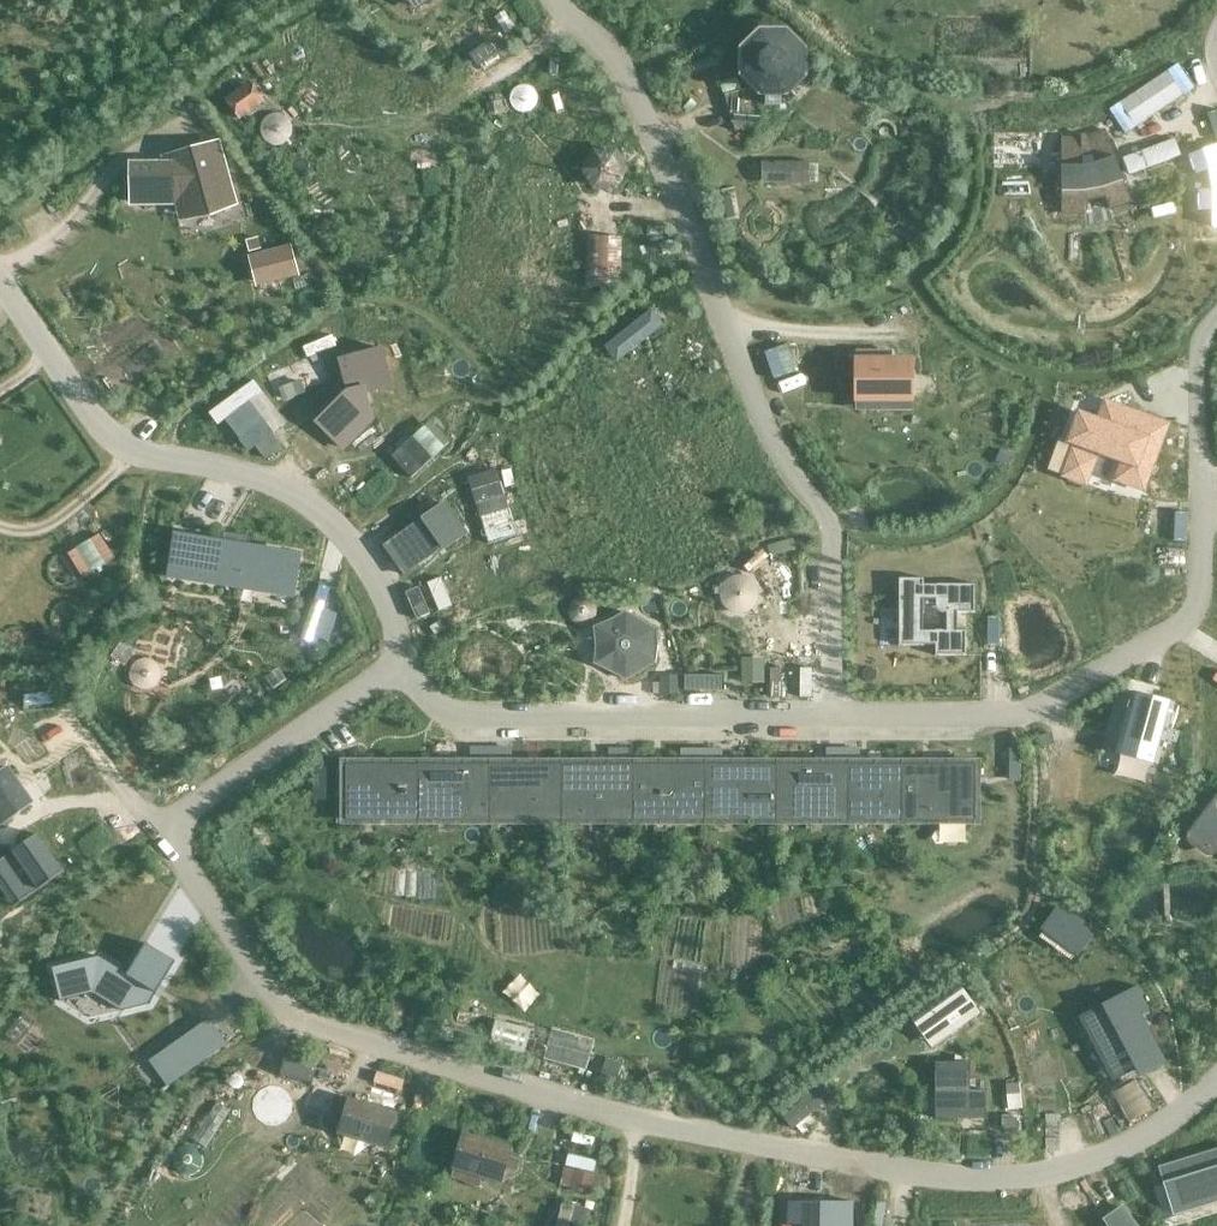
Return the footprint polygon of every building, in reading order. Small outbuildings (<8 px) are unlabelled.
[(450,40),(456,67),(492,59),(486,32),(450,40)] [(748,73),(763,89),(784,89),(799,73),(799,52),(784,37),(763,37),(747,52),(748,73)] [(246,79),(216,88),(227,123),(257,114),(246,79)] [(519,125),(536,110),(517,90),(500,105),(519,125)] [(1082,138),(1061,138),(1061,214),(1063,214),(1063,213),(1082,213),(1082,214),(1084,214),(1084,195),(1103,192),(1110,210),(1112,209),(1111,208),(1129,201),(1130,203),(1131,202),(1105,130),(1086,138),(1082,138)] [(131,165),(132,202),(186,201),(190,216),(235,204),(218,143),(173,155),(174,165),(131,165)] [(1187,159),(1194,178),(1208,173),(1211,194),(1197,194),(1197,214),(1211,214),(1211,230),(1216,230),(1216,148),(1187,159)] [(592,153),(581,172),(585,178),(592,178),(592,191),(613,191),(624,172),(613,153),(592,153)] [(761,184),(808,184),(808,162),(761,162),(761,184)] [(523,178),(523,236),(558,236),(558,232),(581,232),(581,191),(592,191),(592,178),(585,178),(581,172),(569,171),(569,179),(523,178)] [(292,245),(249,257),(256,286),(300,275),(292,245)] [(596,346),(609,371),(658,345),(645,321),(596,346)] [(99,382),(145,360),(132,332),(86,354),(99,382)] [(347,390),(315,422),(341,447),(372,416),(364,388),(391,381),(382,348),(339,360),(347,390)] [(856,361),(856,399),(913,399),(913,361),(891,361),(891,353),(857,353),(857,361),(856,361)] [(778,358),(752,368),(762,395),(788,385),(778,358)] [(312,366),(288,373),(295,394),(318,387),(312,366)] [(242,415),(266,447),(280,437),(237,381),(196,411),(215,436),(242,415)] [(1072,451),(1063,475),(1084,483),(1093,459),(1091,458),(1094,450),(1123,460),(1116,479),(1143,489),(1167,424),(1106,402),(1099,421),(1079,414),(1069,441),(1076,443),(1073,451),(1072,451)] [(427,425),(383,472),(405,492),(448,445),(427,425)] [(491,478),(460,487),(479,557),(510,548),(491,478)] [(443,504),(384,545),(405,575),(464,534),(443,504)] [(1173,542),(1172,521),(1138,522),(1139,543),(1173,542)] [(172,573),(291,592),(297,554),(248,546),(249,537),(229,534),(227,543),(178,535),(172,573)] [(94,549),(58,566),(71,593),(107,576),(94,549)] [(769,622),(757,643),(769,663),(793,663),(805,643),(793,622),(791,598),(800,581),(791,564),(771,564),(762,581),(771,598),(769,622)] [(924,578),(899,578),(899,646),(935,646),(935,655),(966,655),(966,630),(958,630),(958,613),(975,613),(975,584),(936,584),(936,586),(924,586),(924,578)] [(432,594),(421,598),(432,624),(443,619),(432,594)] [(626,612),(597,629),(597,663),(626,679),(655,663),(655,629),(626,612)] [(327,657),(338,631),(311,620),(300,646),(327,657)] [(763,658),(742,658),(742,682),(763,682),(763,658)] [(1214,673),(1201,695),(1216,704),(1216,675),(1214,673)] [(678,676),(660,676),(660,694),(678,694),(678,676)] [(724,676),(685,676),(685,690),(724,690),(724,676)] [(1132,691),(1115,754),(1116,754),(1117,751),(1157,761),(1157,765),(1158,765),(1175,703),(1173,702),(1173,703),(1157,699),(1156,701),(1132,695),(1133,691),(1132,691)] [(1019,749),(1010,749),(1010,780),(1020,780),(1019,749)] [(419,819),(419,764),(347,764),(347,819),(419,819)] [(490,764),(419,764),(419,819),(490,819),(490,764)] [(562,764),(490,764),(490,819),(562,819),(562,764)] [(562,819),(634,819),(634,765),(562,764),(562,819)] [(705,764),(634,765),(634,819),(705,819),(705,764)] [(705,819),(777,819),(777,764),(705,764),(705,819)] [(848,765),(777,764),(777,819),(848,819),(848,765)] [(902,819),(974,819),(974,764),(902,765),(902,819)] [(848,819),(902,819),(902,765),(848,765),(848,819)] [(0,769),(0,800),(16,789),(1,768),(0,769)] [(325,768),(315,768),(315,799),(325,799),(325,768)] [(0,800),(0,825),(27,806),(16,789),(0,800)] [(1216,843),(1216,795),(1188,834),(1187,835),(1187,836),(1188,837),(1188,838),(1205,850),(1206,851),(1208,851),(1209,851),(1211,851),(1212,850),(1213,849),(1216,843)] [(0,861),(0,875),(20,903),(57,877),(31,839),(0,861)] [(1058,911),(1045,929),(1078,952),(1091,934),(1094,936),(1094,935),(1056,907),(1055,908),(1058,911)] [(93,993),(122,1010),(149,1004),(176,961),(147,943),(132,968),(136,970),(132,977),(99,956),(52,967),(60,1001),(93,993)] [(973,1028),(950,986),(907,1009),(931,1052),(973,1028)] [(1138,991),(1092,1015),(1113,1055),(1128,1047),(1141,1073),(1162,1061),(1137,1014),(1149,1008),(1137,986),(1135,986),(1138,991)] [(210,1020),(151,1062),(167,1085),(226,1043),(210,1020)] [(609,1059),(601,1083),(616,1087),(623,1064),(609,1059)] [(936,1118),(986,1118),(986,1090),(970,1090),(970,1062),(936,1062),(936,1118)] [(403,1090),(357,1076),(347,1108),(393,1122),(403,1090)] [(1002,1120),(1002,1133),(1017,1133),(1017,1120),(1002,1120)] [(510,1148),(464,1134),(455,1167),(501,1180),(510,1148)] [(1160,1168),(1174,1214),(1216,1200),(1216,1150),(1160,1168)] [(575,1171),(571,1188),(591,1192),(595,1175),(575,1171)] [(788,1202),(788,1225),(803,1225),(853,1225),(853,1202),(788,1202)] [(1103,1220),(1108,1225),(1134,1225),(1121,1208),(1103,1220)] [(567,1218),(530,1210),(526,1225),(565,1225),(567,1218)]
